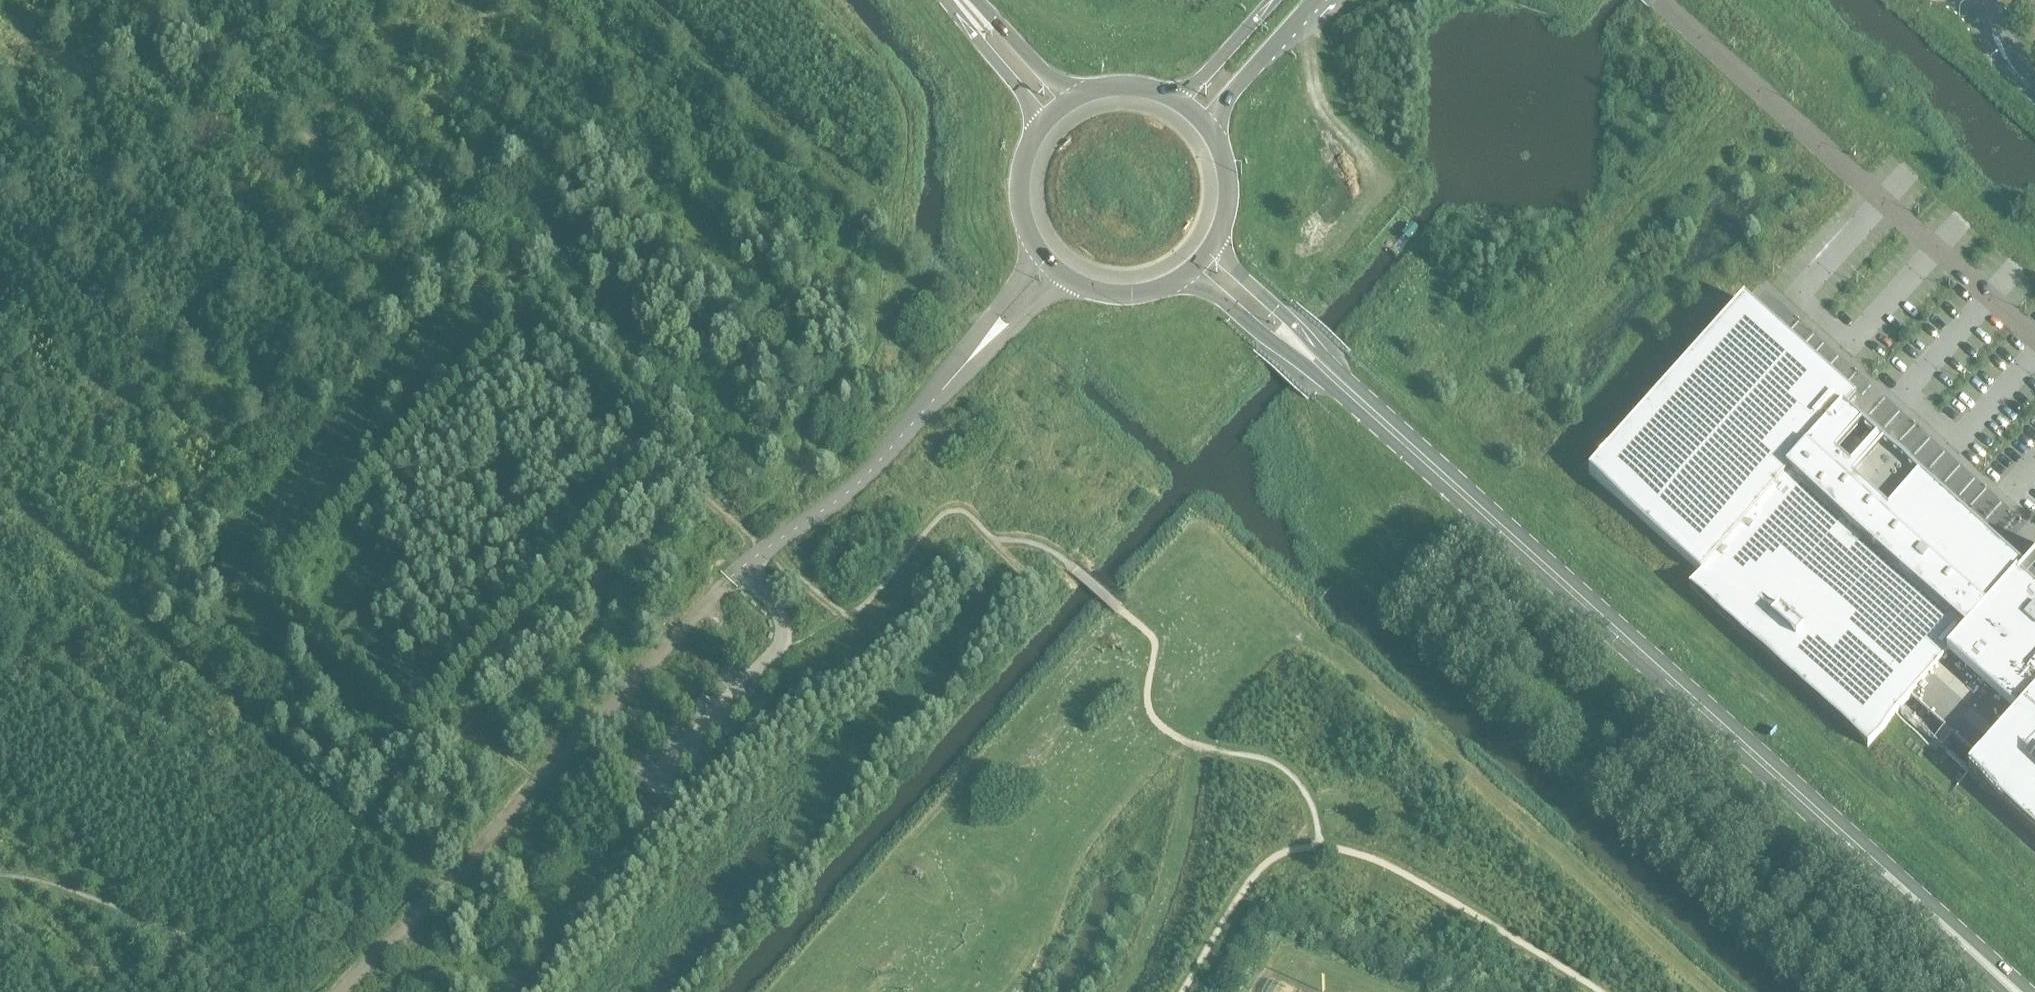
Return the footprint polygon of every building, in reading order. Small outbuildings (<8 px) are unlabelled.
[(1411,226),(1402,236),(1409,243),(1419,233),(1411,226)] [(2018,580),(2024,573),(2023,573),(1845,413),(1856,401),(1851,396),(1744,301),(1744,300),(1588,474),(1631,512),(1701,574),(1689,587),(1690,588),(1696,583),(1716,561),(1776,615),(1751,643),(1868,748),(1895,717),(1900,711),(1911,699),(1944,729),(1952,735),(1979,760),(1968,773),(2034,833),(2034,595),(2018,580)]
